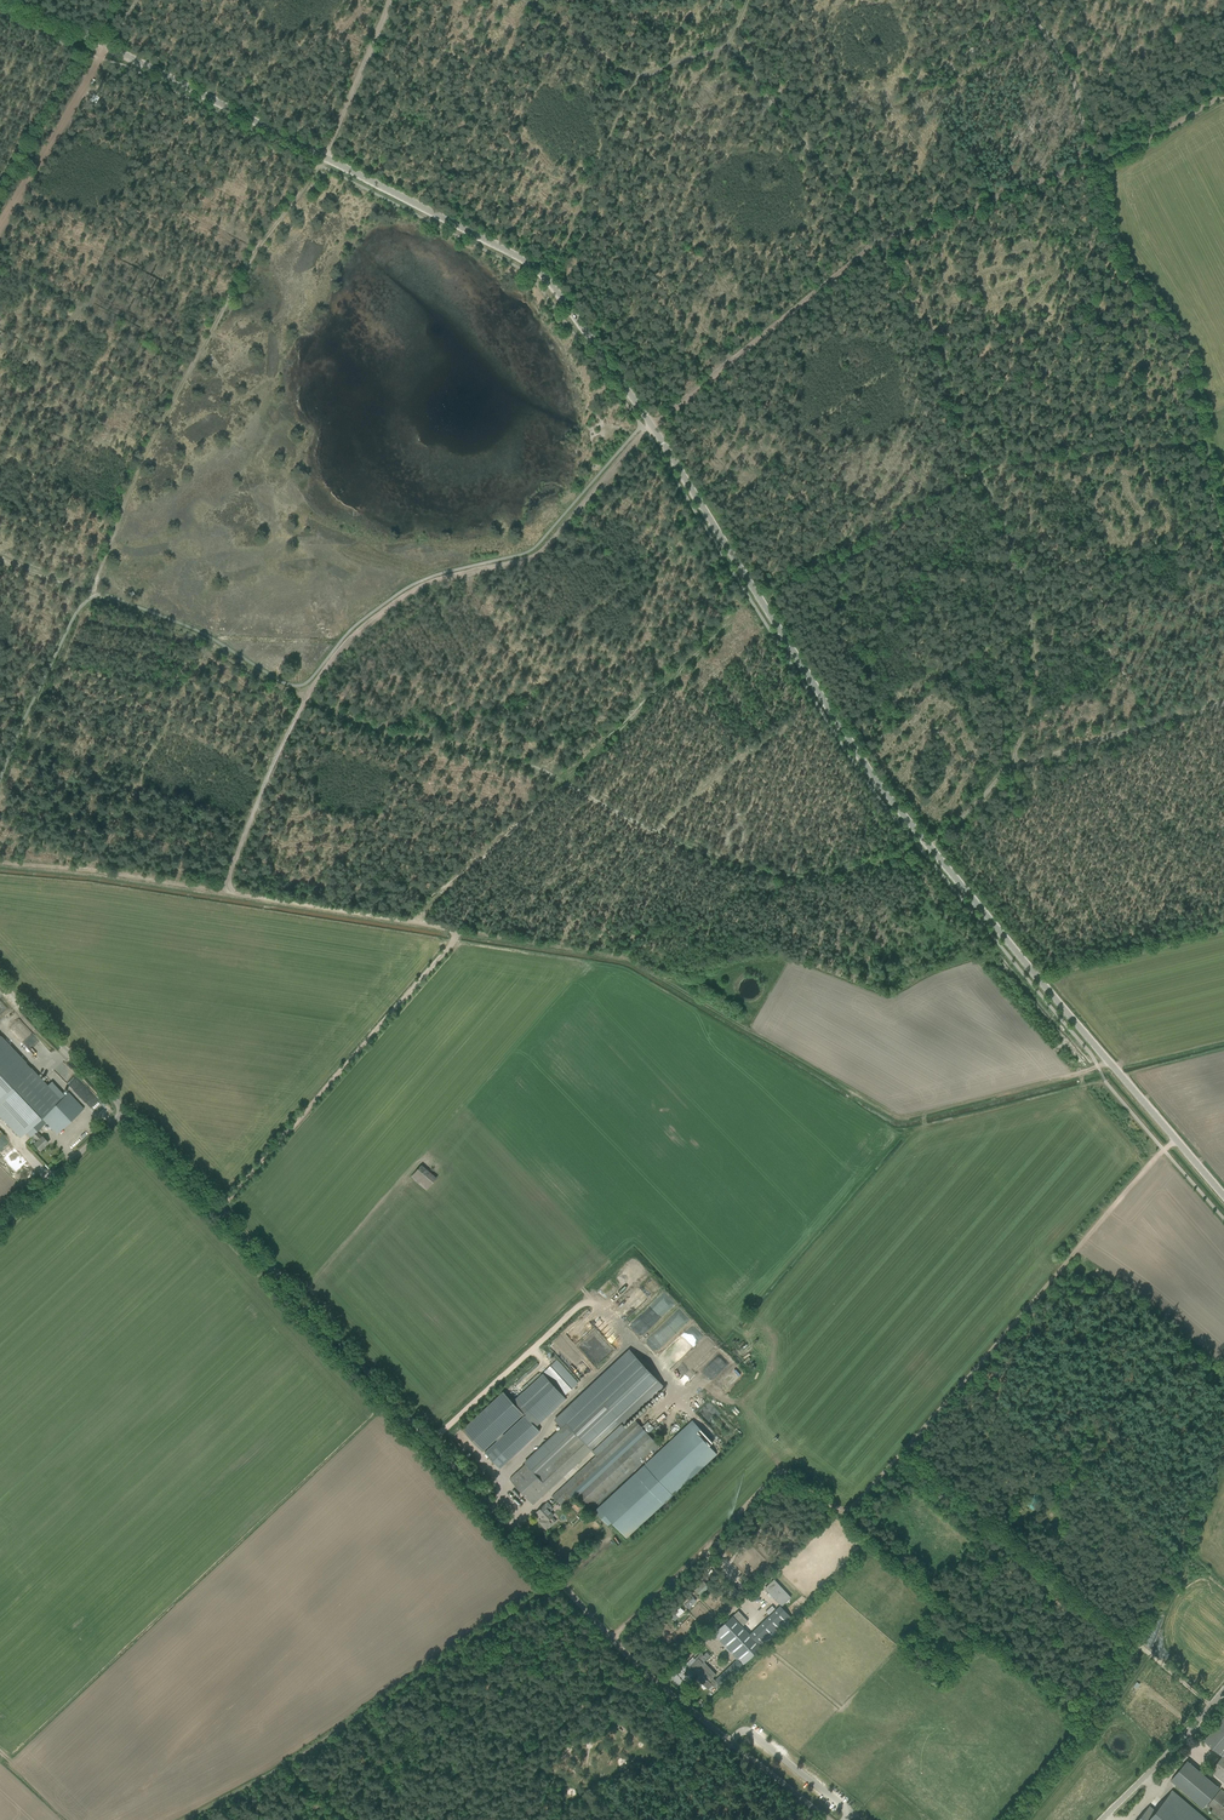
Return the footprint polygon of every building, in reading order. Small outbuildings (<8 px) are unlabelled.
[(21,1137),(26,1132),(31,1137),(33,1135),(36,1132),(42,1126),(46,1123),(51,1128),(57,1134),(84,1109),(68,1092),(60,1100),(30,1069),(0,1036),(0,1115),(21,1137)] [(62,1062),(56,1069),(62,1074),(68,1067),(62,1062)] [(42,1136),(41,1137),(36,1132),(33,1135),(38,1141),(34,1144),(40,1150),(48,1143),(42,1136)] [(410,1176),(426,1190),(436,1179),(421,1165),(410,1176)] [(595,1324),(606,1338),(614,1332),(603,1318),(595,1324)] [(514,1475),(510,1479),(533,1504),(538,1500),(563,1476),(592,1450),(594,1453),(598,1457),(628,1429),(624,1425),(663,1388),(629,1351),(560,1416),(555,1420),(562,1428),(525,1463),(526,1464),(514,1475)] [(571,1371),(575,1375),(586,1363),(580,1357),(571,1365),(573,1368),(571,1371)] [(558,1375),(571,1389),(578,1382),(565,1368),(558,1375)] [(503,1433),(524,1413),(503,1391),(463,1428),(483,1450),(496,1439),(497,1441),(504,1434),(503,1433)] [(598,1457),(554,1498),(560,1503),(563,1507),(576,1495),(588,1507),(589,1509),(594,1504),(596,1507),(597,1508),(596,1510),(595,1511),(596,1512),(663,1448),(660,1444),(638,1420),(637,1421),(628,1429),(598,1457)] [(628,1539),(716,1456),(709,1447),(712,1444),(692,1422),(663,1448),(596,1512),(609,1527),(613,1523),(628,1539)] [(509,1460),(494,1444),(485,1452),(500,1468),(509,1460)] [(1028,1501),(1026,1503),(1032,1508),(1035,1506),(1043,1496),(1037,1491),(1029,1500),(1028,1500),(1027,1501),(1028,1501)] [(551,1507),(552,1507),(547,1503),(544,1505),(536,1513),(540,1517),(540,1516),(542,1518),(539,1521),(547,1530),(551,1525),(555,1521),(555,1520),(554,1521),(551,1518),(553,1515),(548,1510),(551,1507)] [(896,1554),(904,1561),(909,1556),(901,1549),(896,1554)] [(791,1597),(774,1579),(765,1588),(782,1605),(791,1597)] [(703,1582),(695,1590),(698,1593),(707,1585),(703,1582)] [(691,1595),(683,1603),(686,1606),(694,1598),(691,1595)] [(754,1629),(767,1641),(792,1618),(780,1605),(754,1629)] [(679,1606),(673,1612),(678,1617),(684,1611),(679,1606)] [(748,1621),(738,1611),(732,1616),(713,1635),(738,1660),(716,1681),(720,1686),(761,1647),(742,1626),(748,1621)] [(690,1642),(683,1648),(685,1650),(687,1653),(694,1646),(692,1644),(690,1642)] [(703,1655),(701,1653),(694,1659),(696,1660),(689,1667),(699,1676),(697,1678),(705,1686),(710,1682),(709,1681),(714,1676),(698,1660),(703,1655)] [(1204,1741),(1222,1756),(1210,1770),(1223,1782),(1223,1717),(1210,1733),(1204,1741)] [(1220,1788),(1187,1760),(1171,1780),(1204,1807),(1220,1788)] [(566,1794),(570,1800),(577,1795),(573,1789),(566,1794)] [(1222,1819),(1223,1819),(1223,1791),(1221,1789),(1206,1806),(1222,1819)] [(1202,1815),(1173,1791),(1172,1790),(1155,1810),(1149,1805),(1137,1819),(1208,1819),(1202,1815)]
